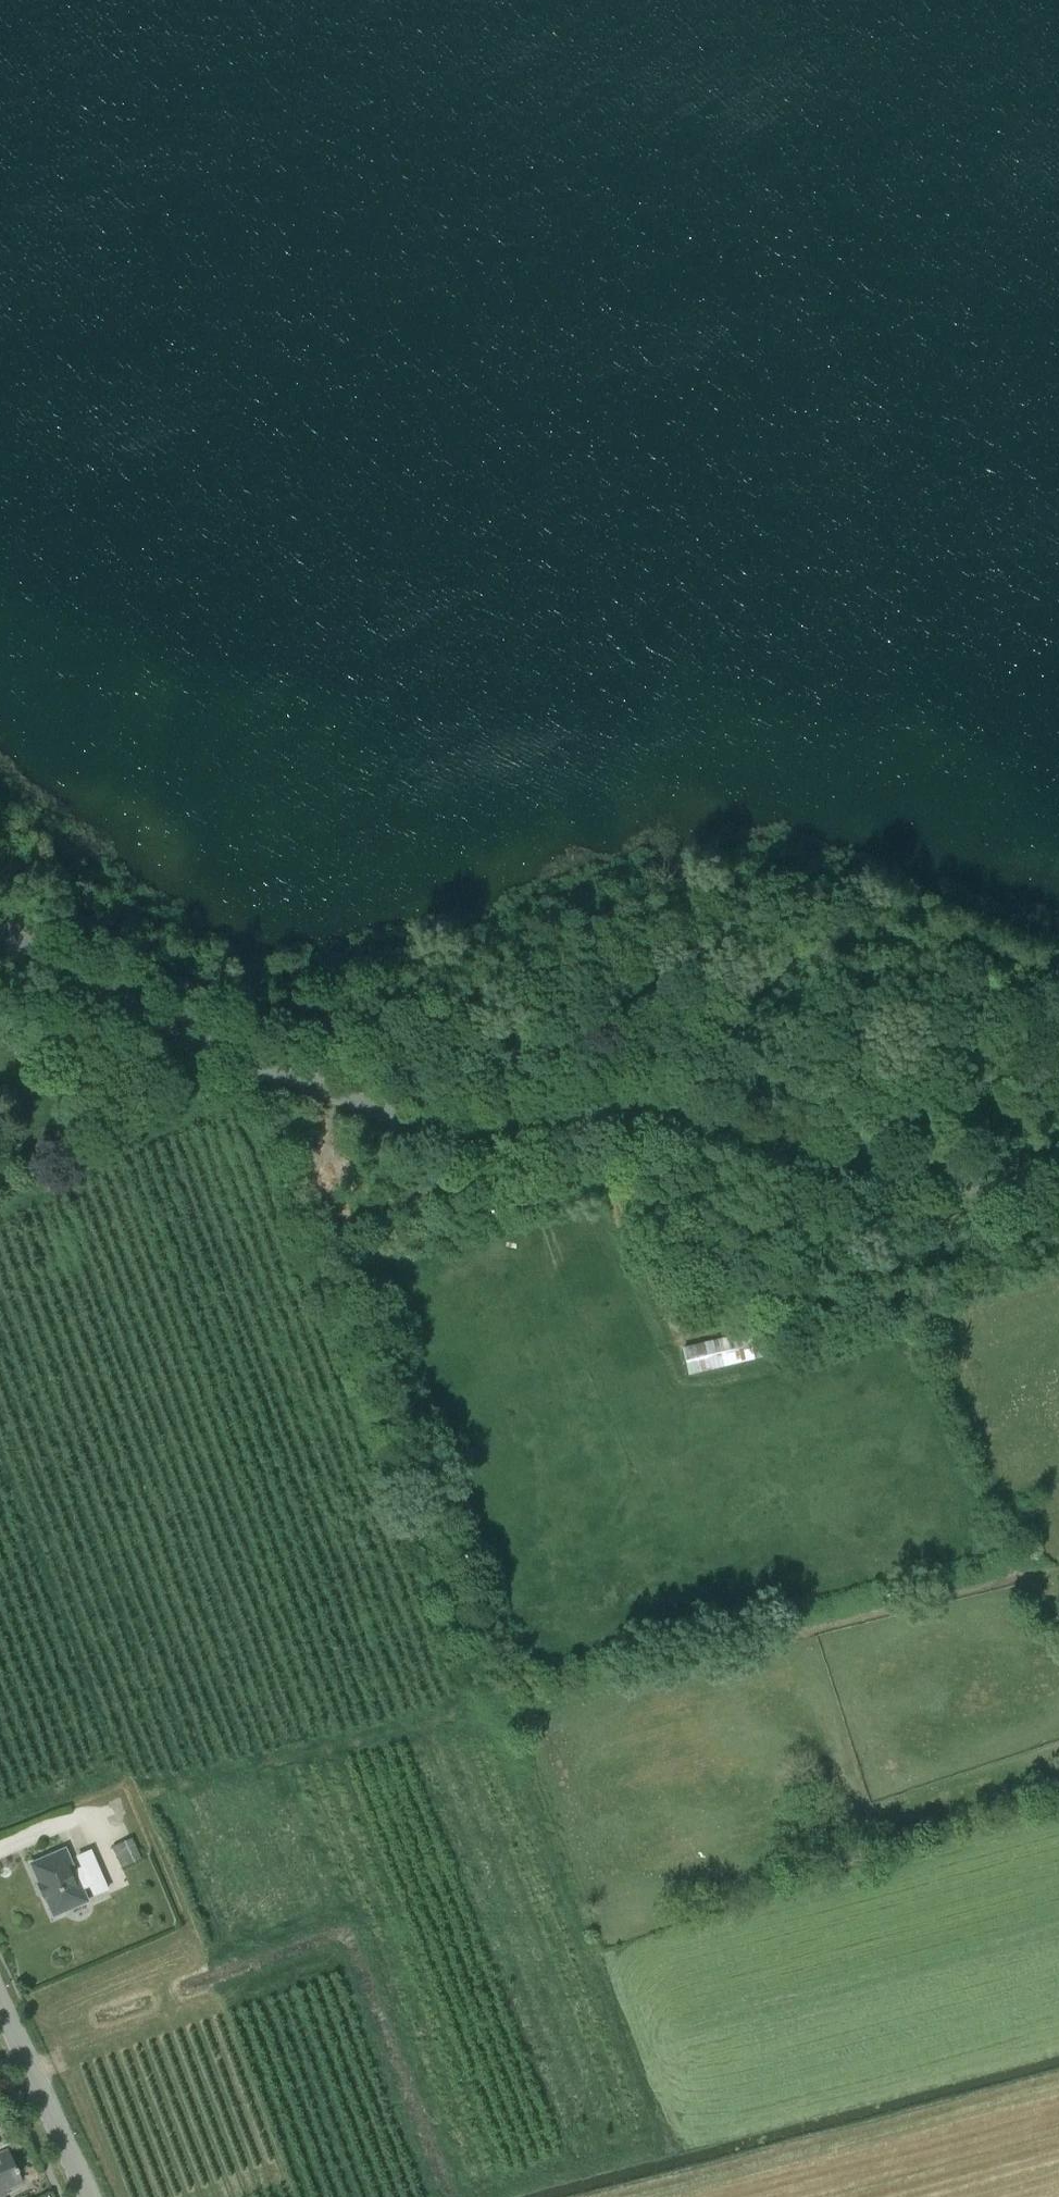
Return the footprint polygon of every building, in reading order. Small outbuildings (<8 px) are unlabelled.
[(689,1374),(760,1357),(754,1332),(683,1349),(689,1374)] [(113,1847),(122,1868),(141,1859),(132,1838),(113,1847)] [(88,1902),(81,1886),(89,1883),(94,1895),(107,1889),(91,1851),(78,1857),(83,1868),(75,1871),(65,1849),(31,1864),(53,1917),(88,1902)] [(21,2182),(8,2152),(0,2156),(0,2192),(21,2182)]
